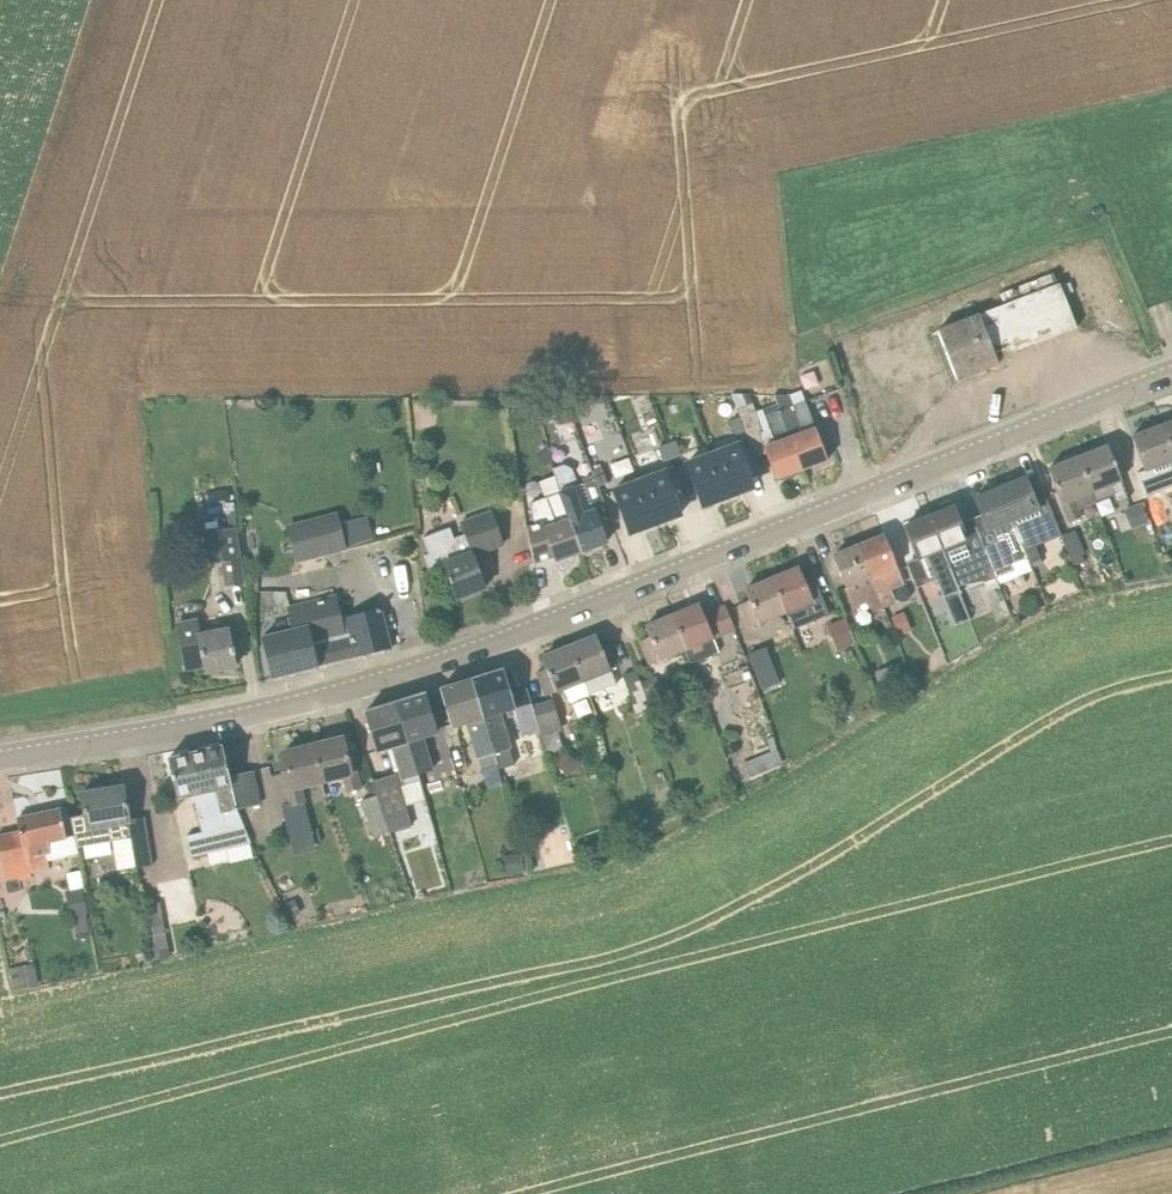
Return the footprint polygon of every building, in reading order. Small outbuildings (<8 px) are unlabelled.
[(1076,328),(1059,283),(1055,272),(1000,294),(1004,303),(978,313),(937,329),(946,353),(954,375),(976,367),(978,372),(998,364),(995,357),(1014,350),(1015,352),(1016,351),(1016,349),(1034,342),(1034,344),(1036,343),(1036,341),(1053,335),(1054,337),(1056,336),(1056,334),(1073,327),(1074,329),(1076,328)] [(811,390),(836,384),(832,367),(807,373),(811,390)] [(827,460),(815,427),(805,401),(795,405),(792,395),(775,394),(778,404),(777,404),(801,470),(827,460)] [(281,407),(281,399),(269,399),(269,408),(281,407)] [(559,422),(560,426),(573,421),(571,417),(567,406),(565,402),(561,403),(553,407),(554,411),(559,422)] [(801,470),(777,404),(764,409),(771,428),(763,431),(753,402),(737,409),(748,438),(760,433),(763,446),(767,457),(776,479),(801,470)] [(732,421),(737,435),(745,432),(739,418),(732,421)] [(1161,425),(1171,454),(1171,421),(1161,425)] [(1171,462),(1171,454),(1161,425),(1131,436),(1140,459),(1144,472),(1151,490),(1164,485),(1158,467),(1171,462)] [(667,445),(672,459),(680,456),(675,442),(667,445)] [(659,448),(664,462),(672,459),(667,445),(659,448)] [(712,454),(728,498),(753,488),(737,445),(712,454)] [(1122,482),(1116,468),(1107,445),(1078,457),(1091,492),(1109,485),(1115,504),(1128,499),(1122,482)] [(551,466),(548,449),(536,451),(540,468),(551,466)] [(686,463),(702,507),(728,498),(712,454),(686,463)] [(1073,499),(1091,492),(1078,457),(1048,469),(1062,505),(1068,522),(1081,518),(1073,499)] [(606,542),(594,509),(583,512),(573,486),(577,485),(572,469),(564,465),(553,469),(558,492),(581,552),(606,542)] [(595,478),(598,486),(606,483),(601,470),(593,472),(595,478)] [(639,481),(655,524),(680,515),(664,472),(639,481)] [(591,506),(604,502),(595,478),(583,483),(591,506)] [(1039,512),(1034,500),(1032,494),(1025,478),(999,488),(1013,522),(1026,517),(1039,512)] [(613,490),(630,534),(655,524),(639,481),(613,490)] [(1019,537),(1013,522),(999,488),(974,498),(981,515),(971,519),(995,578),(1012,572),(1009,564),(1027,558),(1019,537)] [(1019,537),(1027,558),(1028,557),(1030,564),(1040,560),(1029,533),(1055,522),(1042,490),(1032,494),(1034,500),(1039,512),(1026,517),(1013,522),(1019,537)] [(581,552),(558,492),(527,503),(535,525),(525,529),(533,564),(553,556),(555,561),(581,552)] [(1137,501),(1125,506),(1129,516),(1141,512),(1137,501)] [(929,517),(950,571),(951,571),(976,560),(985,582),(995,578),(971,519),(960,523),(954,507),(929,517)] [(337,511),(303,520),(313,559),(347,551),(337,511)] [(474,556),(504,544),(492,512),(460,524),(463,535),(455,539),(451,528),(450,527),(425,536),(423,537),(428,553),(423,555),(430,574),(445,569),(447,576),(455,598),(485,587),(474,556)] [(229,529),(202,532),(206,565),(221,563),(242,560),(237,527),(235,514),(227,515),(229,529)] [(944,598),(958,592),(950,571),(929,517),(904,527),(913,549),(917,561),(927,557),(936,580),(944,598)] [(1062,536),(1067,549),(1071,559),(1082,554),(1084,554),(1075,530),(1062,536)] [(897,569),(893,557),(884,535),(858,545),(884,609),(896,603),(891,590),(903,585),(897,569)] [(873,613),(884,609),(858,545),(833,556),(842,578),(846,590),(854,608),(869,602),(873,613)] [(1085,562),(1082,554),(1071,559),(1074,566),(1085,562)] [(221,563),(224,587),(245,583),(242,560),(221,563)] [(812,574),(803,578),(799,567),(772,578),(786,612),(794,630),(829,615),(822,596),(812,574)] [(750,628),(786,612),(772,578),(745,589),(749,600),(740,604),(750,628)] [(384,625),(381,610),(342,618),(337,594),(286,606),(291,630),(261,637),(265,656),(271,679),(390,649),(384,625)] [(735,631),(734,628),(725,606),(703,615),(699,604),(672,615),(687,651),(687,650),(692,663),(718,653),(714,640),(735,631)] [(949,611),(955,625),(970,619),(964,605),(962,605),(951,610),(949,611)] [(659,661),(687,651),(672,615),(645,626),(649,637),(640,641),(650,664),(659,661)] [(896,637),(909,632),(903,617),(890,622),(896,637)] [(854,643),(845,618),(826,626),(835,650),(854,643)] [(230,643),(228,628),(200,633),(198,619),(176,623),(185,669),(203,665),(205,672),(235,666),(233,655),(235,655),(233,647),(231,647),(230,643)] [(610,670),(619,665),(610,643),(600,647),(596,636),(569,647),(583,681),(587,696),(615,685),(610,670)] [(570,702),(587,696),(583,681),(569,647),(542,658),(546,668),(537,672),(546,696),(557,694),(566,690),(570,702)] [(766,647),(748,654),(763,690),(780,683),(766,647)] [(907,683),(900,663),(875,672),(883,692),(907,683)] [(522,735),(539,730),(527,687),(510,692),(503,669),(471,679),(498,765),(498,767),(514,762),(510,749),(500,715),(514,711),(522,735)] [(650,711),(636,671),(622,675),(636,716),(650,711)] [(641,682),(646,697),(661,693),(656,677),(641,682)] [(482,770),(498,765),(471,679),(440,689),(447,712),(452,729),(468,725),(479,759),(482,770)] [(408,741),(414,765),(430,761),(425,740),(438,736),(432,716),(425,693),(396,702),(408,741)] [(539,729),(541,737),(543,736),(557,731),(562,731),(554,699),(533,705),(539,729)] [(408,741),(396,702),(390,704),(386,702),(381,704),(379,707),(364,712),(377,754),(391,749),(399,773),(372,781),(377,795),(376,796),(389,833),(413,826),(406,807),(400,786),(418,780),(414,765),(408,741)] [(564,753),(557,731),(543,736),(550,757),(564,753)] [(783,763),(777,749),(773,736),(766,739),(770,752),(744,763),(750,776),(783,763)] [(361,790),(358,778),(352,755),(347,756),(343,738),(313,745),(323,784),(342,780),(346,793),(361,790)] [(303,789),(323,784),(313,745),(283,752),(288,771),(282,772),(291,805),(282,807),(289,837),(312,831),(305,803),(306,802),(303,789)] [(229,776),(227,769),(222,746),(168,759),(173,782),(177,801),(194,797),(203,832),(186,836),(191,858),(251,843),(237,810),(229,776)] [(580,763),(566,751),(562,755),(555,764),(569,776),(580,763)] [(229,776),(237,810),(261,804),(254,770),(229,776)] [(652,775),(655,787),(667,783),(664,772),(652,775)] [(131,838),(135,868),(152,865),(144,817),(129,820),(123,786),(81,793),(84,815),(71,818),(78,854),(79,854),(78,846),(131,838)] [(373,837),(389,833),(376,796),(360,801),(373,837)] [(65,833),(59,810),(17,819),(20,831),(0,836),(0,862),(5,882),(31,876),(30,873),(50,869),(48,860),(78,854),(71,818),(74,836),(66,838),(65,833)] [(503,874),(523,874),(523,855),(503,854),(503,874)] [(66,893),(75,934),(89,931),(86,914),(88,914),(83,890),(66,893)] [(302,913),(294,898),(283,904),(291,919),(302,913)] [(153,962),(172,958),(168,938),(167,938),(161,903),(149,905),(155,947),(151,948),(153,962)] [(30,989),(25,966),(9,970),(14,992),(30,989)]
